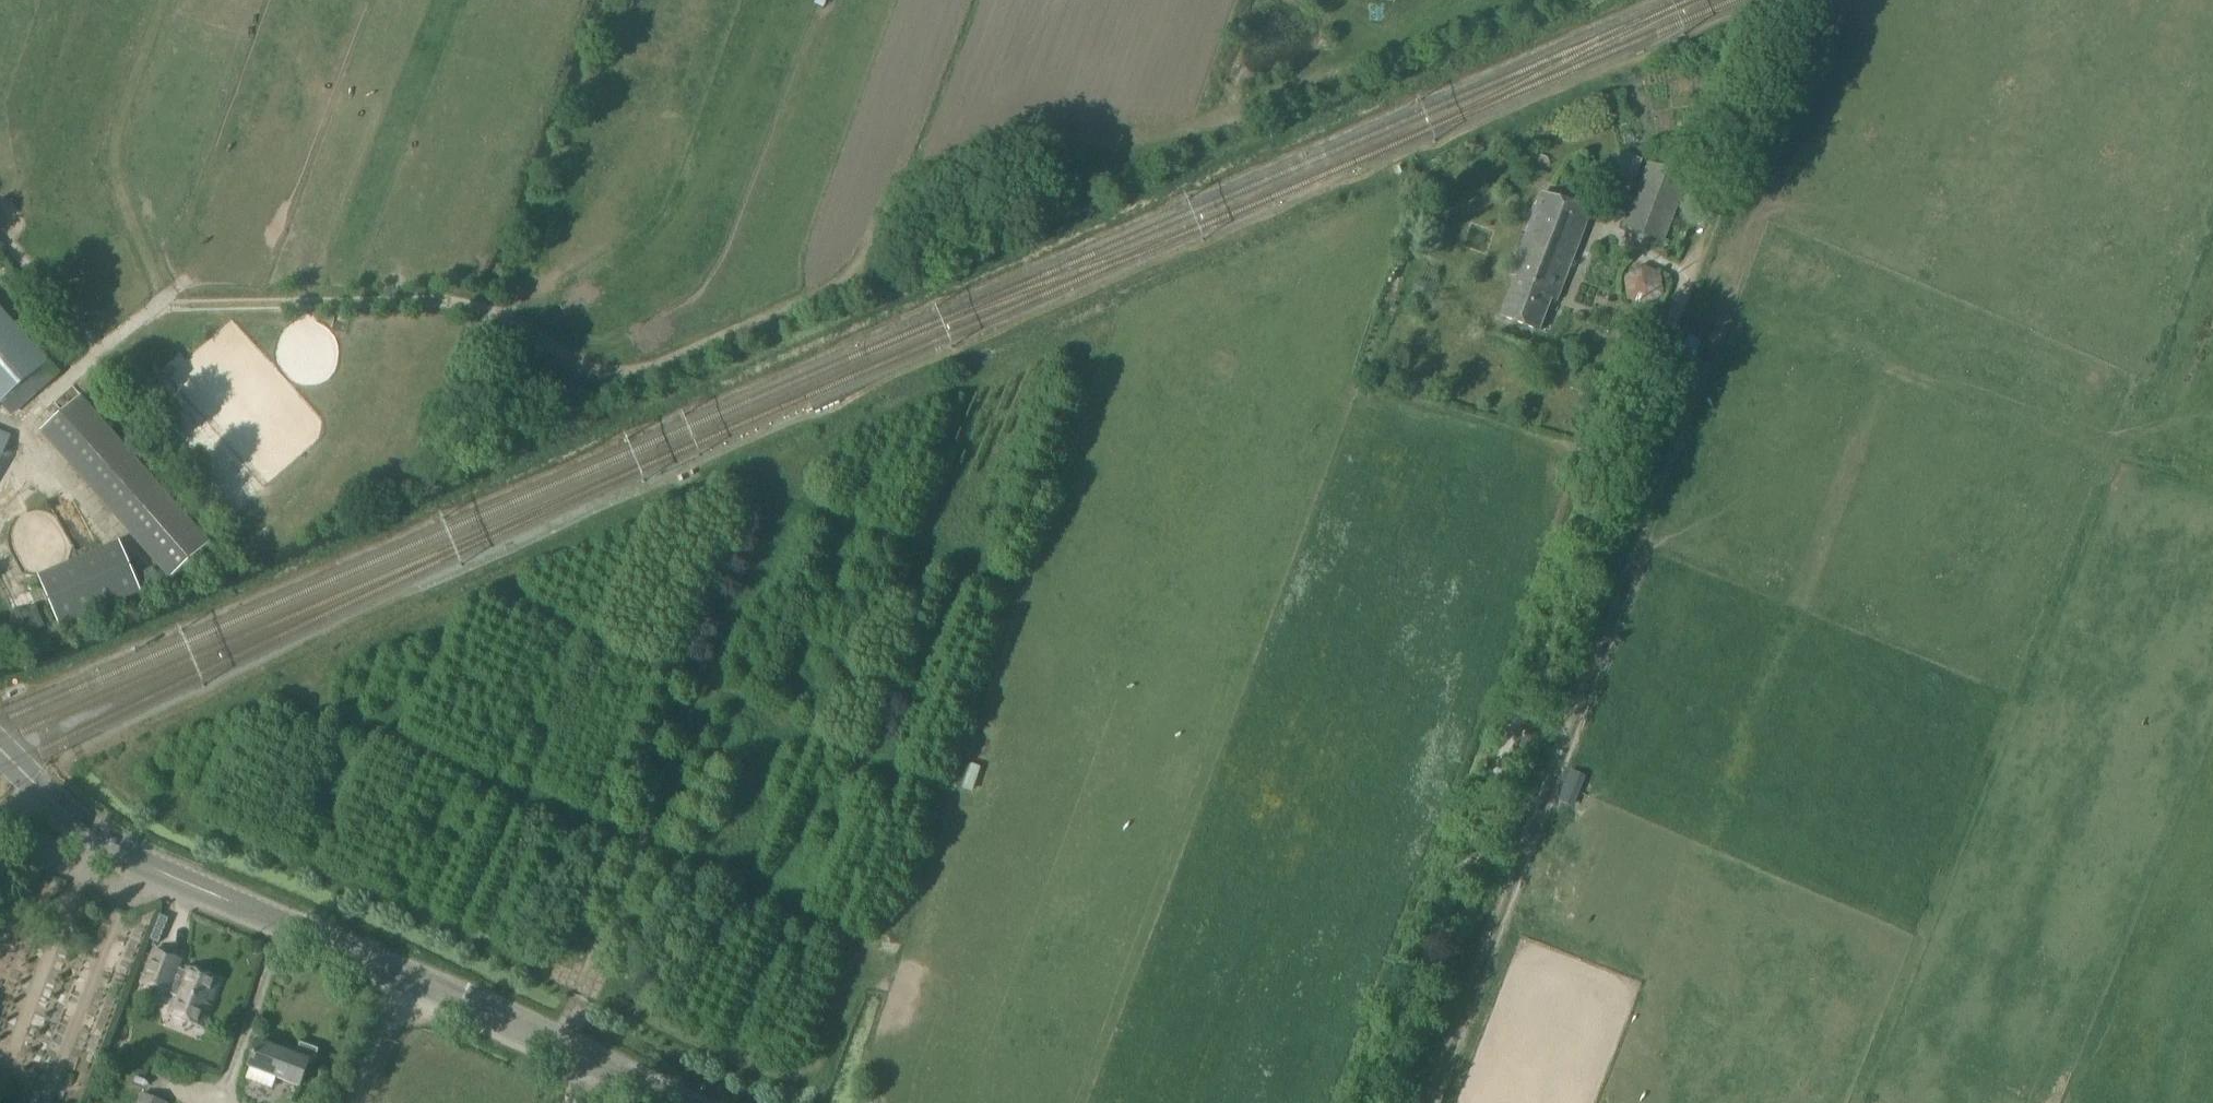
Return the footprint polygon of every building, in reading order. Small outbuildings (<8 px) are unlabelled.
[(1612,175),(1634,184),(1643,161),(1621,152),(1612,175)] [(1664,244),(1689,179),(1648,163),(1623,228),(1664,244)] [(1510,275),(1515,277),(1499,318),(1540,334),(1553,301),(1558,303),(1593,212),(1542,192),(1510,275)] [(1641,266),(1626,279),(1630,301),(1648,309),(1664,296),(1662,275),(1641,266)] [(49,362),(0,307),(0,406),(11,418),(58,377),(47,364),(49,362)] [(148,401),(136,386),(126,394),(139,409),(148,401)] [(40,432),(171,580),(212,544),(82,396),(40,432)] [(12,436),(0,431),(0,464),(12,436)] [(40,577),(62,628),(143,594),(122,543),(40,577)] [(174,996),(170,1007),(167,1015),(203,1029),(221,982),(187,969),(185,973),(180,971),(184,961),(154,950),(141,985),(170,996),(171,994),(174,996)] [(249,1068),(250,1069),(246,1080),(272,1090),(276,1079),(300,1088),(309,1063),(314,1065),(319,1050),(301,1043),(296,1056),(259,1042),(249,1068)] [(141,1094),(138,1102),(166,1102),(141,1094)]
